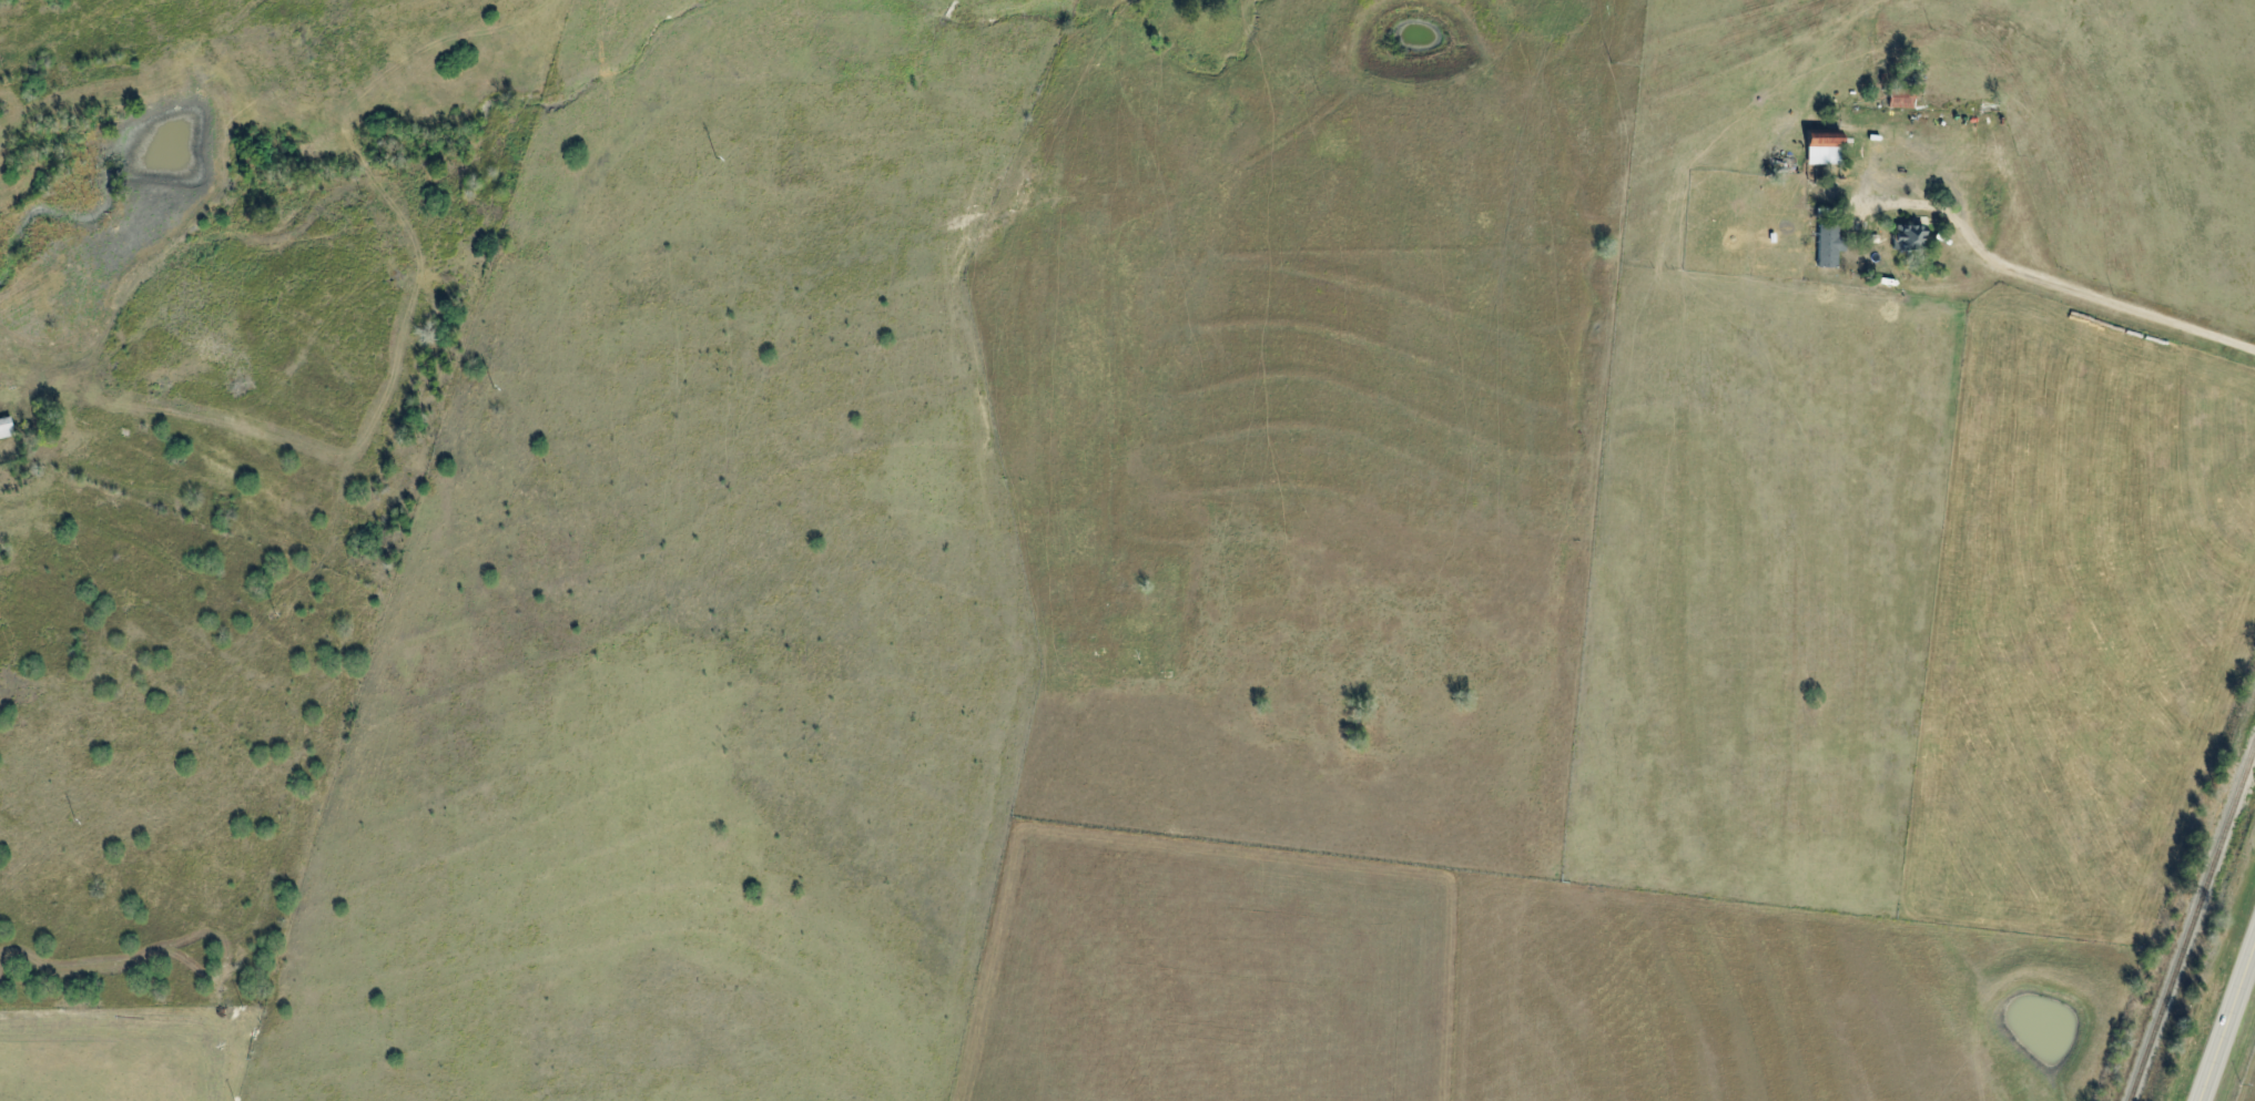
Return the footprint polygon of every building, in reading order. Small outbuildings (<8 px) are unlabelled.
[(1804,165),(1838,164),(1837,137),(1804,138),(1804,165)] [(1835,267),(1835,251),(1841,251),(1842,237),(1836,236),(1836,224),(1817,224),(1816,266),(1835,267)] [(1893,242),(1899,242),(1899,251),(1921,250),(1920,224),(1892,225),(1893,242)]
